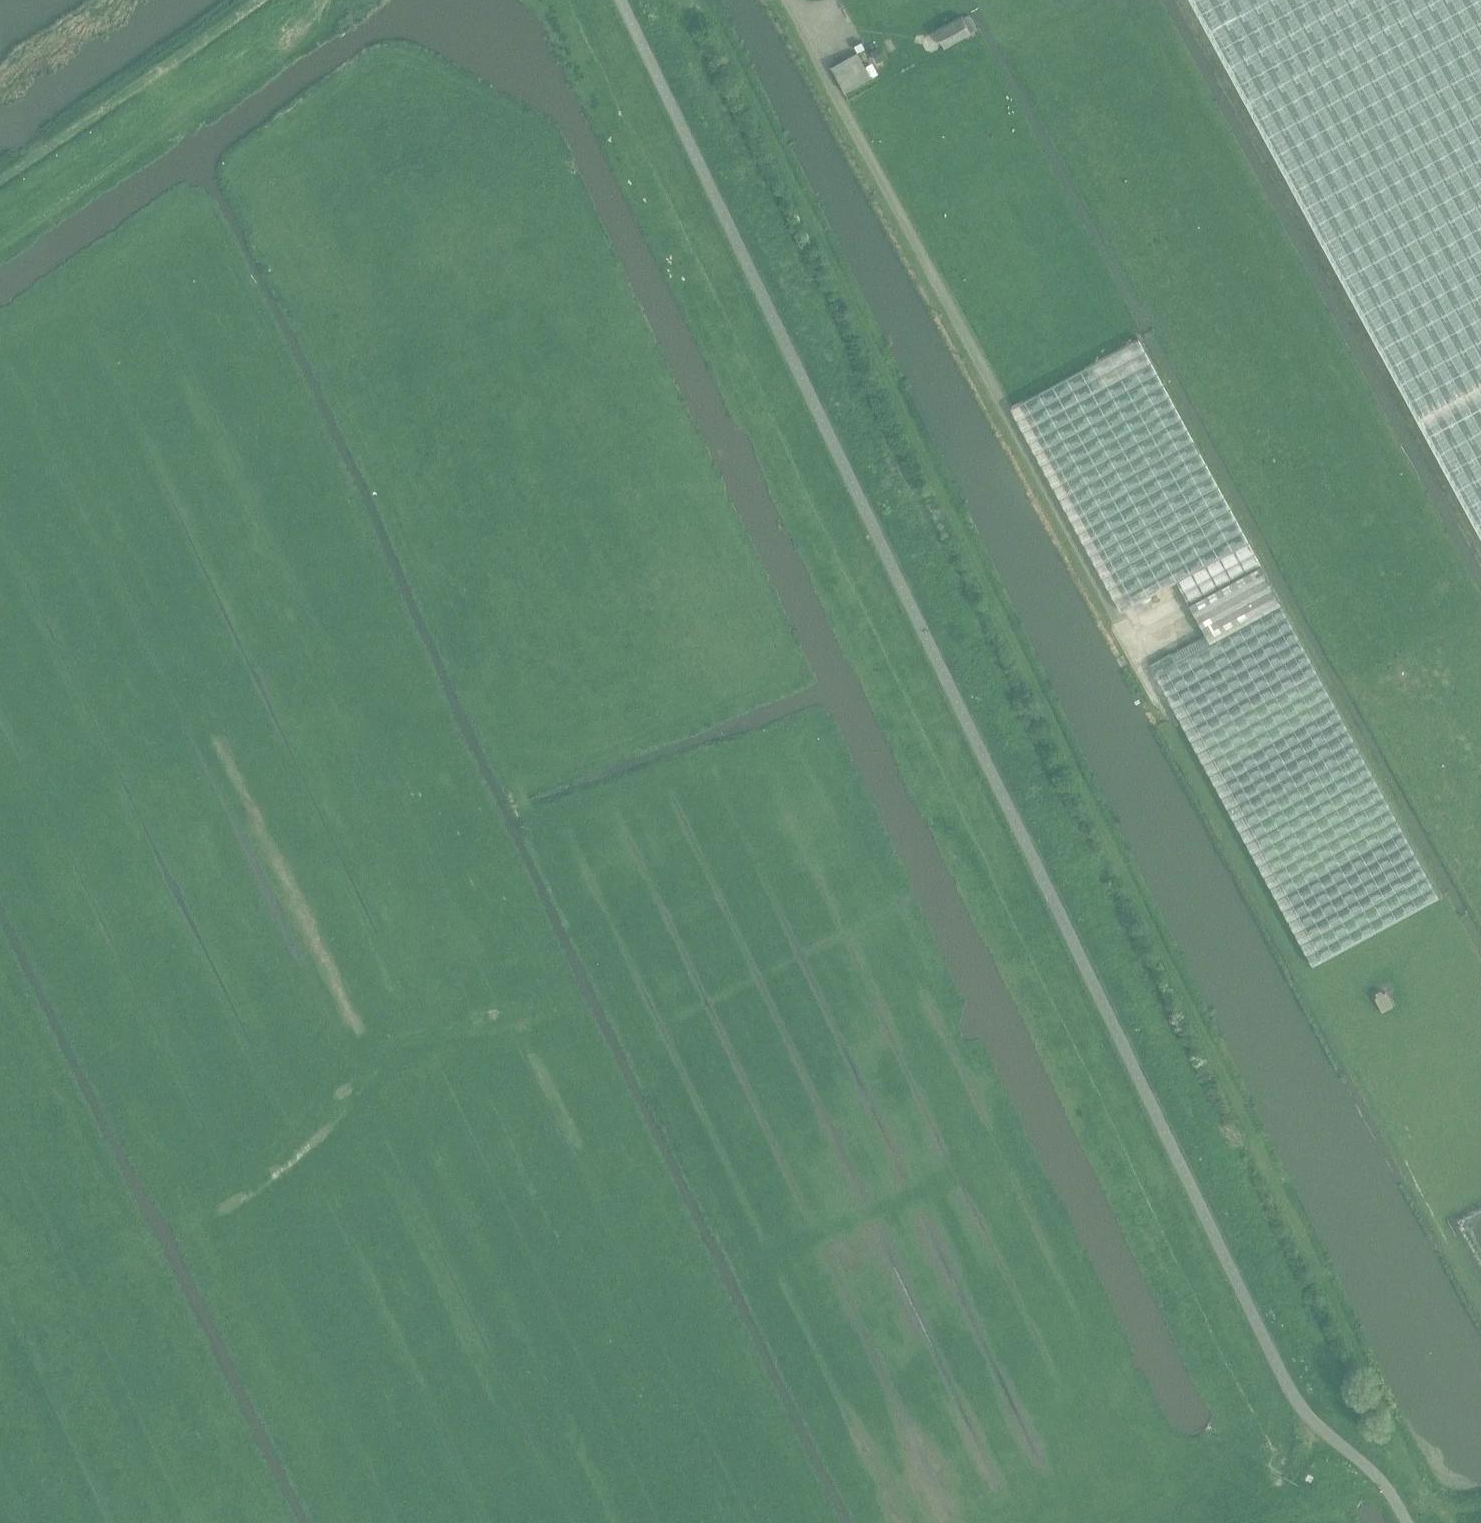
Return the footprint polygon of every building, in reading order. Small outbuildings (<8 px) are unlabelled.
[(1480,536),(1480,0),(1188,0),(1480,536)] [(945,46),(970,33),(963,18),(936,31),(945,46)] [(861,41),(854,45),(857,52),(865,48),(861,41)] [(882,45),(873,50),(878,60),(888,55),(882,45)] [(870,78),(857,52),(832,65),(844,91),(870,78)] [(1120,611),(1121,610),(1176,583),(1209,643),(1175,662),(1170,653),(1149,665),(1312,966),(1439,897),(1138,340),(1011,409),(1120,611)] [(1393,1006),(1386,992),(1383,993),(1381,990),(1376,993),(1377,996),(1375,997),(1383,1012),(1393,1006)]
